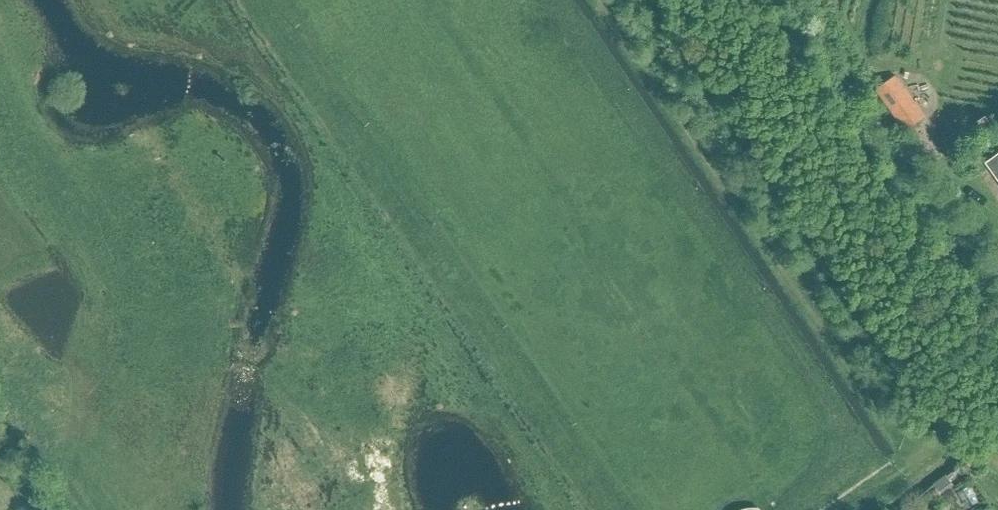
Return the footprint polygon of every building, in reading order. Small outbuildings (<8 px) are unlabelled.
[(886,106),(907,92),(896,76),(875,90),(886,106)] [(985,163),(997,182),(997,153),(985,163)] [(931,483),(939,494),(950,485),(943,475),(931,483)]
